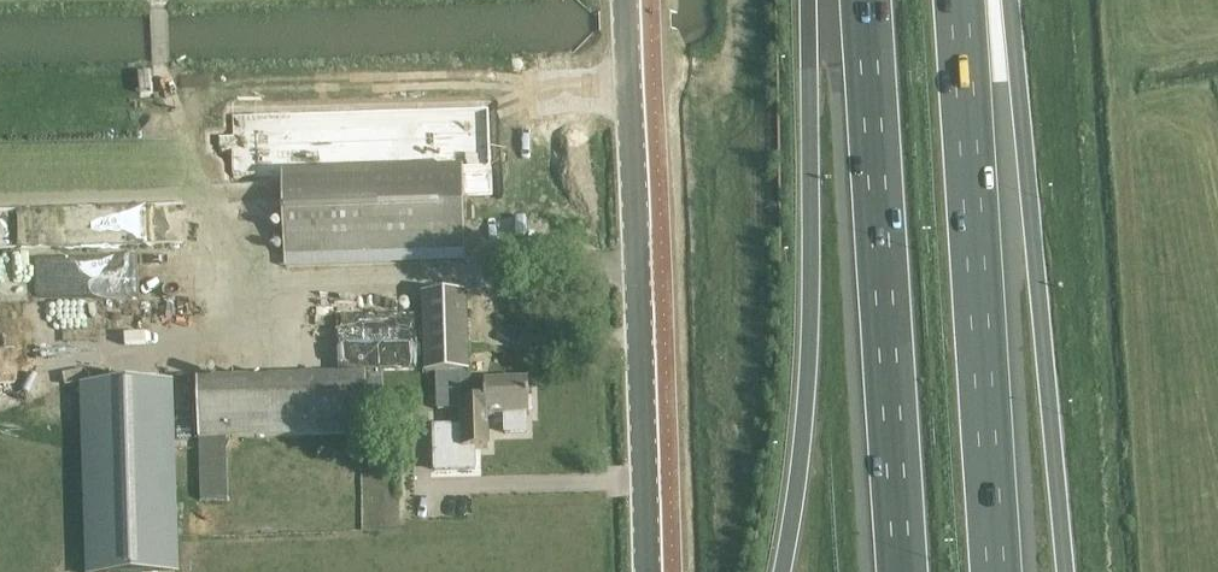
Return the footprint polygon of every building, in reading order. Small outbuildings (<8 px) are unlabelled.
[(282,171),(285,256),(369,253),(465,250),(463,164),(282,171)] [(13,259),(13,289),(2,289),(2,291),(105,290),(105,259),(13,259)] [(438,369),(439,402),(460,401),(462,450),(491,449),(490,416),(531,415),(529,380),(485,382),(485,383),(470,383),(468,294),(426,296),(427,369),(438,369)] [(369,435),(367,375),(197,380),(198,440),(369,435)] [(86,385),(91,571),(175,571),(169,382),(86,385)]
